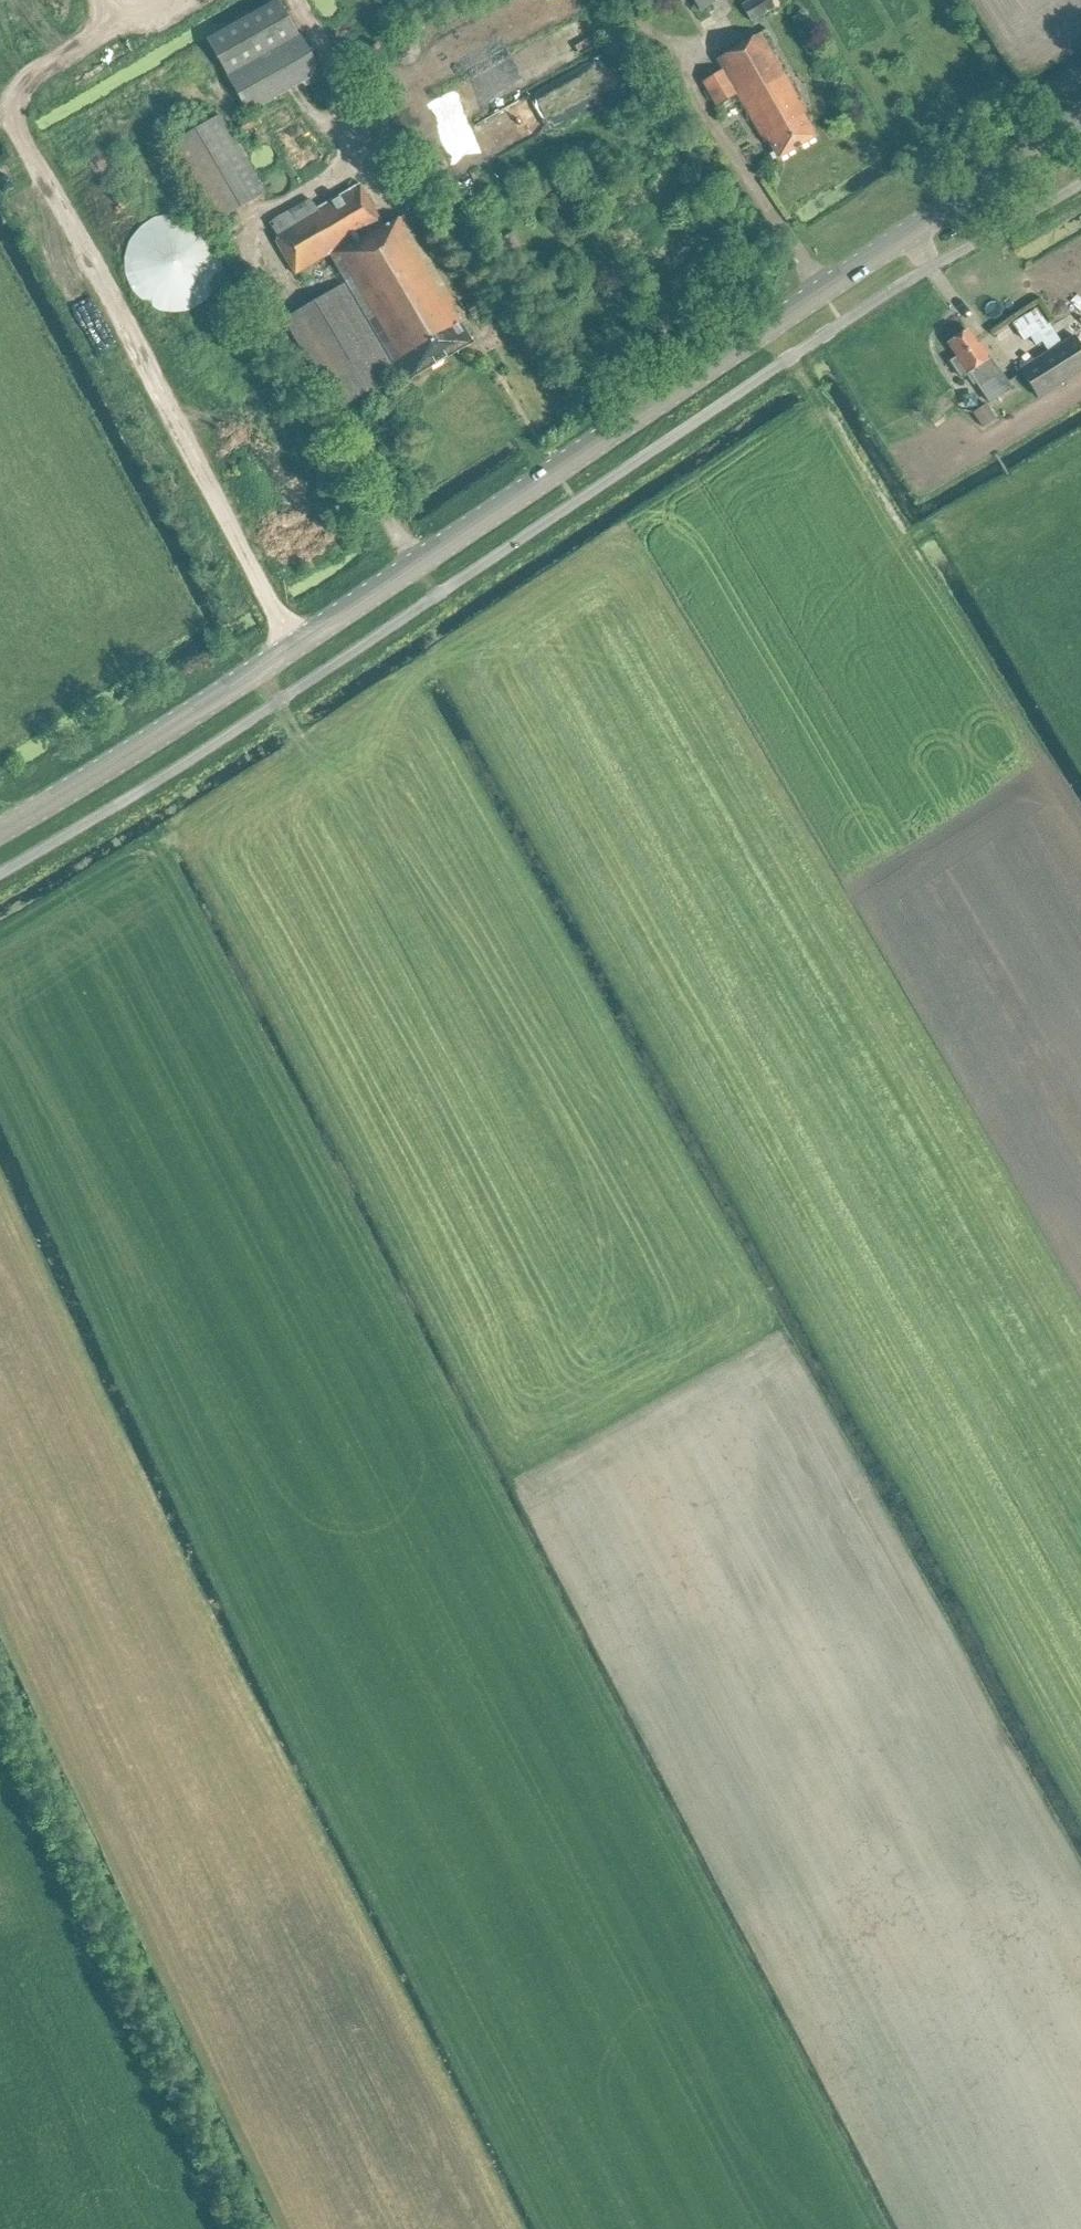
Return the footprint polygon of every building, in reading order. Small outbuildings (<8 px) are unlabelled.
[(278,0),(274,0),(206,40),(247,113),(321,72),(300,34),(298,35),(278,0)] [(716,0),(693,0),(698,10),(716,0)] [(776,6),(772,0),(746,0),(740,3),(750,21),(776,6)] [(805,114),(757,36),(714,63),(717,68),(713,71),(715,76),(701,85),(715,108),(735,96),(762,140),(765,138),(778,158),(814,137),(802,116),(805,114)] [(242,133),(260,123),(255,112),(236,123),(242,133)] [(212,223),(266,192),(220,114),(168,145),(212,223)] [(384,227),(358,183),(316,207),(310,197),(268,222),(278,238),(275,240),(296,274),(330,253),(403,381),(406,379),(407,380),(471,343),(450,307),(454,305),(403,216),(384,227)] [(173,311),(186,310),(198,305),(208,297),(215,287),(220,275),(222,262),(220,250),(215,238),(208,228),(198,220),(186,215),(173,214),(161,215),(149,220),(139,228),(131,238),(126,250),(124,262),(126,275),(131,287),(139,297),(149,305),(161,309),(173,311)] [(334,410),(387,379),(396,373),(346,283),(283,320),(334,410)] [(479,299),(466,307),(472,316),(485,308),(479,299)] [(1011,324),(1022,341),(1047,325),(1035,308),(1011,324)] [(975,345),(966,330),(947,343),(957,357),(949,362),(960,378),(968,373),(988,403),(1010,389),(996,369),(995,370),(988,359),(989,359),(978,343),(975,345)] [(1080,371),(1080,350),(1073,336),(1019,370),(1037,398),(1080,371)] [(996,419),(985,404),(971,413),(982,429),(996,419)]
